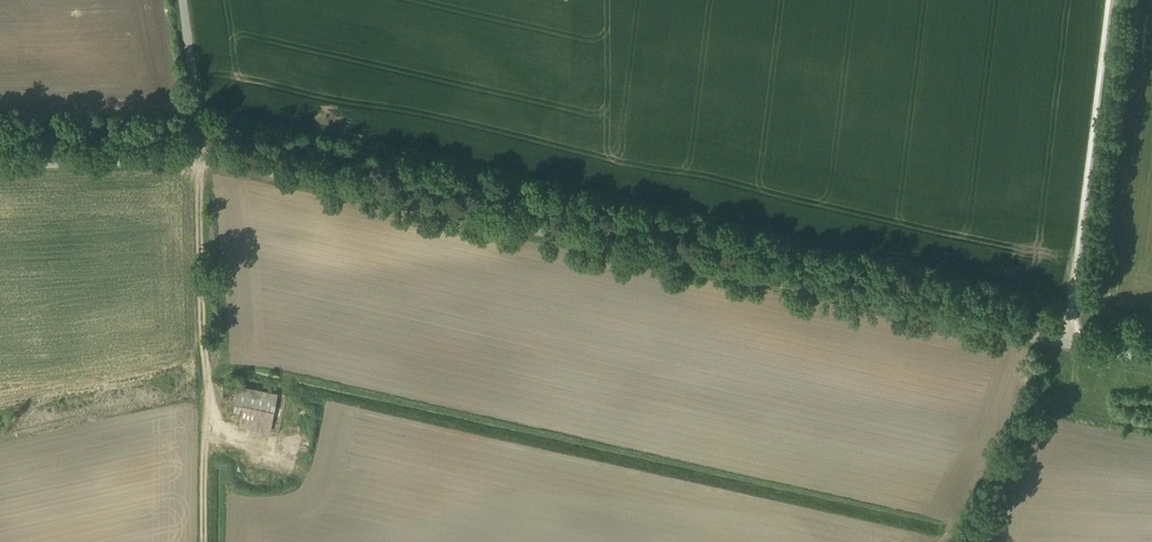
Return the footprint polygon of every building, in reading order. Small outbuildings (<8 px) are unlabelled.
[(243,404),(239,424),(270,430),(277,394),(237,386),(234,402),(243,404)]
